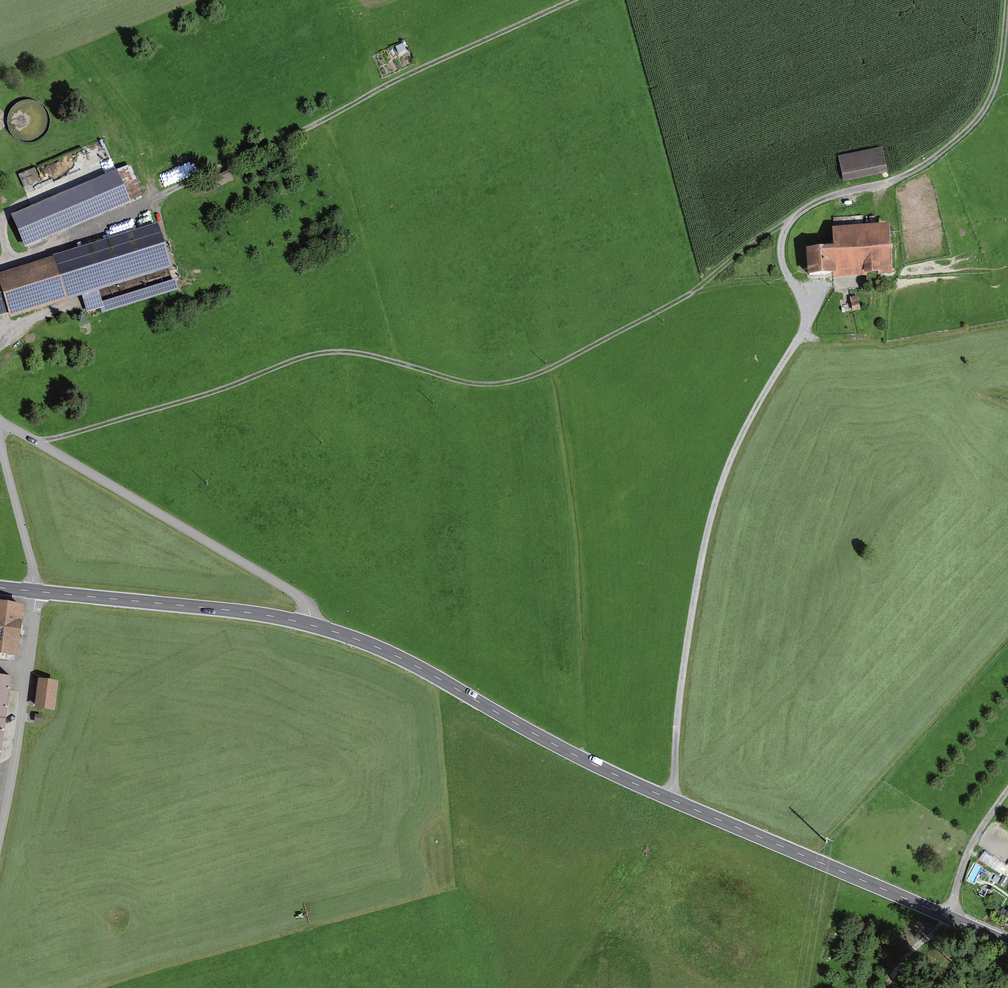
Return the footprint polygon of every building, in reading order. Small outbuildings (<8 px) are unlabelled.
[(19,100),(13,105),(10,109),(7,117),(8,124),(10,132),(16,137),(25,142),(33,142),(40,140),(46,135),(49,131),(51,124),(51,116),(49,109),(41,101),(34,98),(26,98),(19,100)] [(845,177),(888,168),(884,148),(841,156),(845,177)] [(142,191),(131,165),(13,215),(28,249),(132,202),(131,198),(142,191)] [(19,173),(25,187),(41,180),(35,167),(19,173)] [(234,180),(230,171),(214,178),(218,187),(234,180)] [(178,289),(175,279),(102,301),(98,290),(173,267),(160,223),(0,272),(0,315),(11,311),(12,317),(85,294),(90,308),(101,305),(104,312),(178,289)] [(895,226),(837,229),(838,249),(810,250),(812,278),(898,274),(895,226)] [(851,294),(854,311),(863,309),(860,293),(851,294)] [(28,605),(0,602),(0,654),(21,656),(28,605)] [(0,677),(0,757),(13,680),(0,677)] [(60,682),(40,680),(37,707),(57,709),(60,682)] [(44,716),(35,715),(34,722),(42,724),(44,716)]
